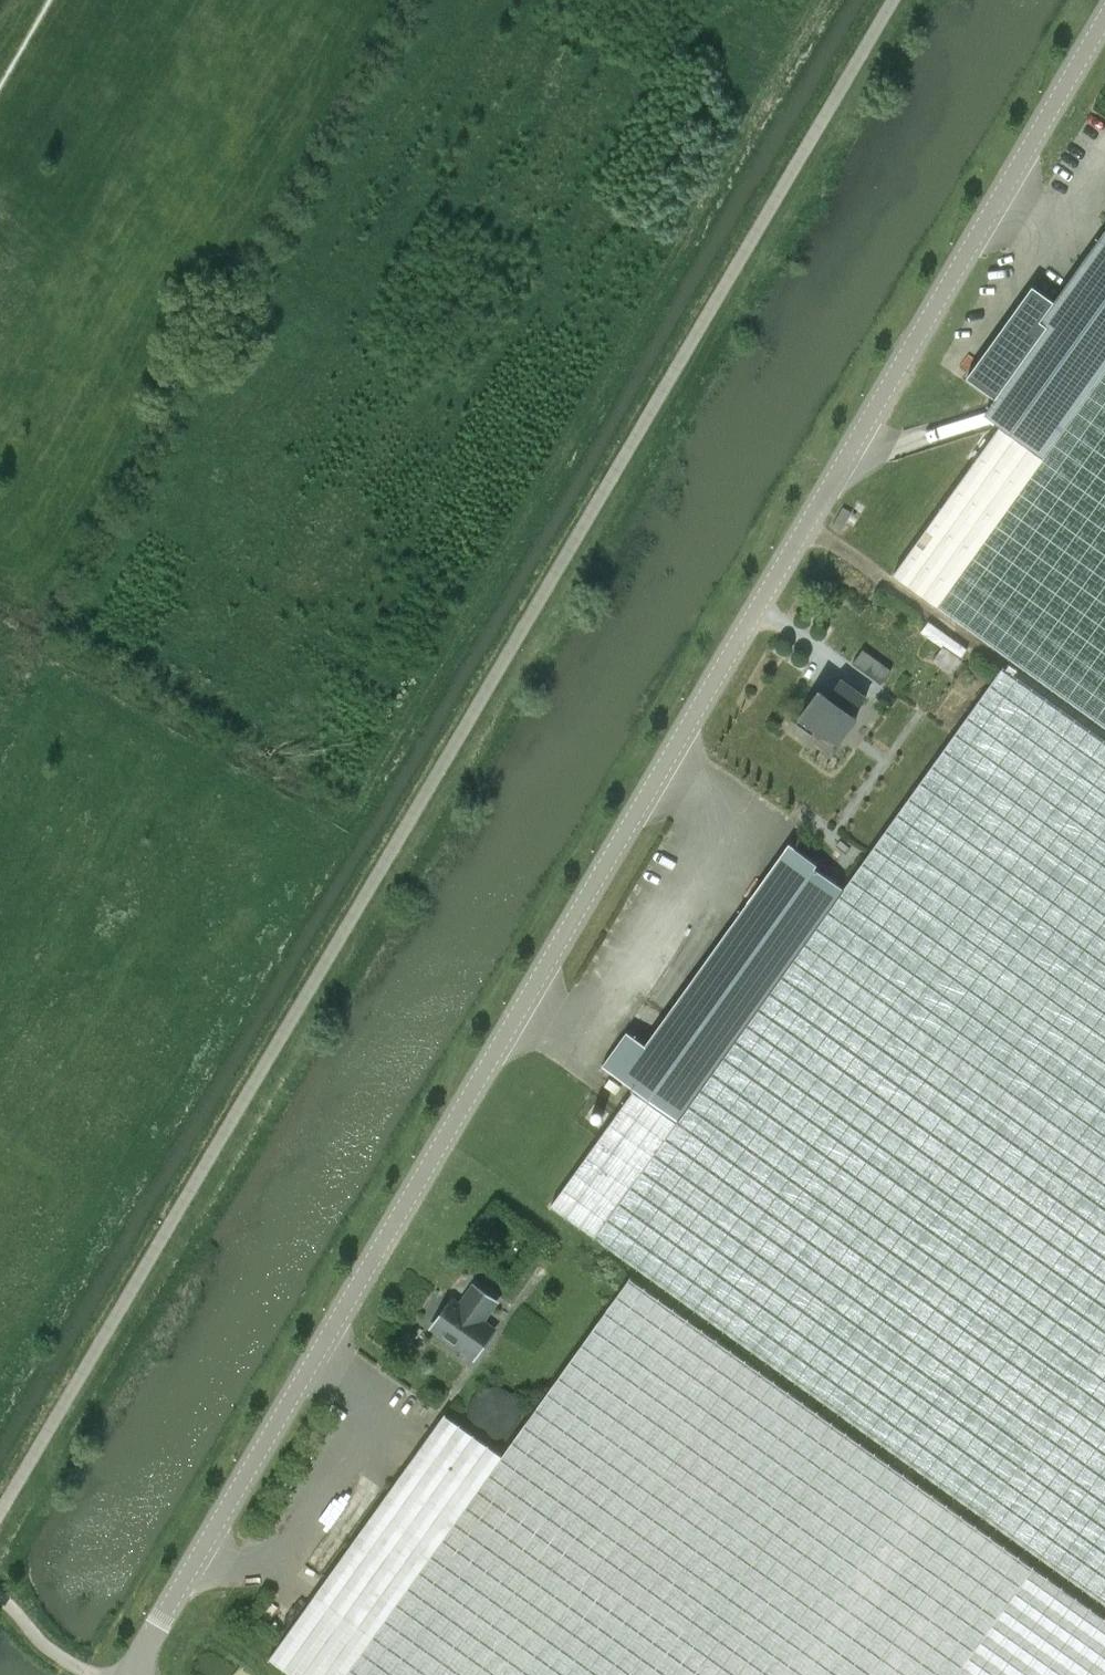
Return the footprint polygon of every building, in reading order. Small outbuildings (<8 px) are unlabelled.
[(1040,322),(1047,327),(993,402),(1001,426),(999,427),(894,574),(1104,726),(1104,231),(1040,322)] [(892,670),(863,649),(852,664),(881,684),(892,670)] [(551,1205),(1104,1603),(1104,742),(1002,668),(844,888),(815,868),(818,864),(789,844),(646,1044),(628,1031),(602,1067),(635,1089),(551,1205)] [(866,697),(841,679),(832,692),(836,695),(832,700),(819,691),(796,722),(791,719),(790,720),(812,736),(816,730),(837,745),(856,718),(853,715),(866,697)] [(444,1414),(279,1645),(269,1658),(292,1674),(1104,1674),(1104,1618),(629,1277),(502,1455),(444,1414)] [(436,1330),(474,1357),(494,1329),(480,1318),(484,1312),(488,1314),(497,1301),(474,1285),(460,1304),(453,1299),(437,1321),(441,1324),(436,1330)]
